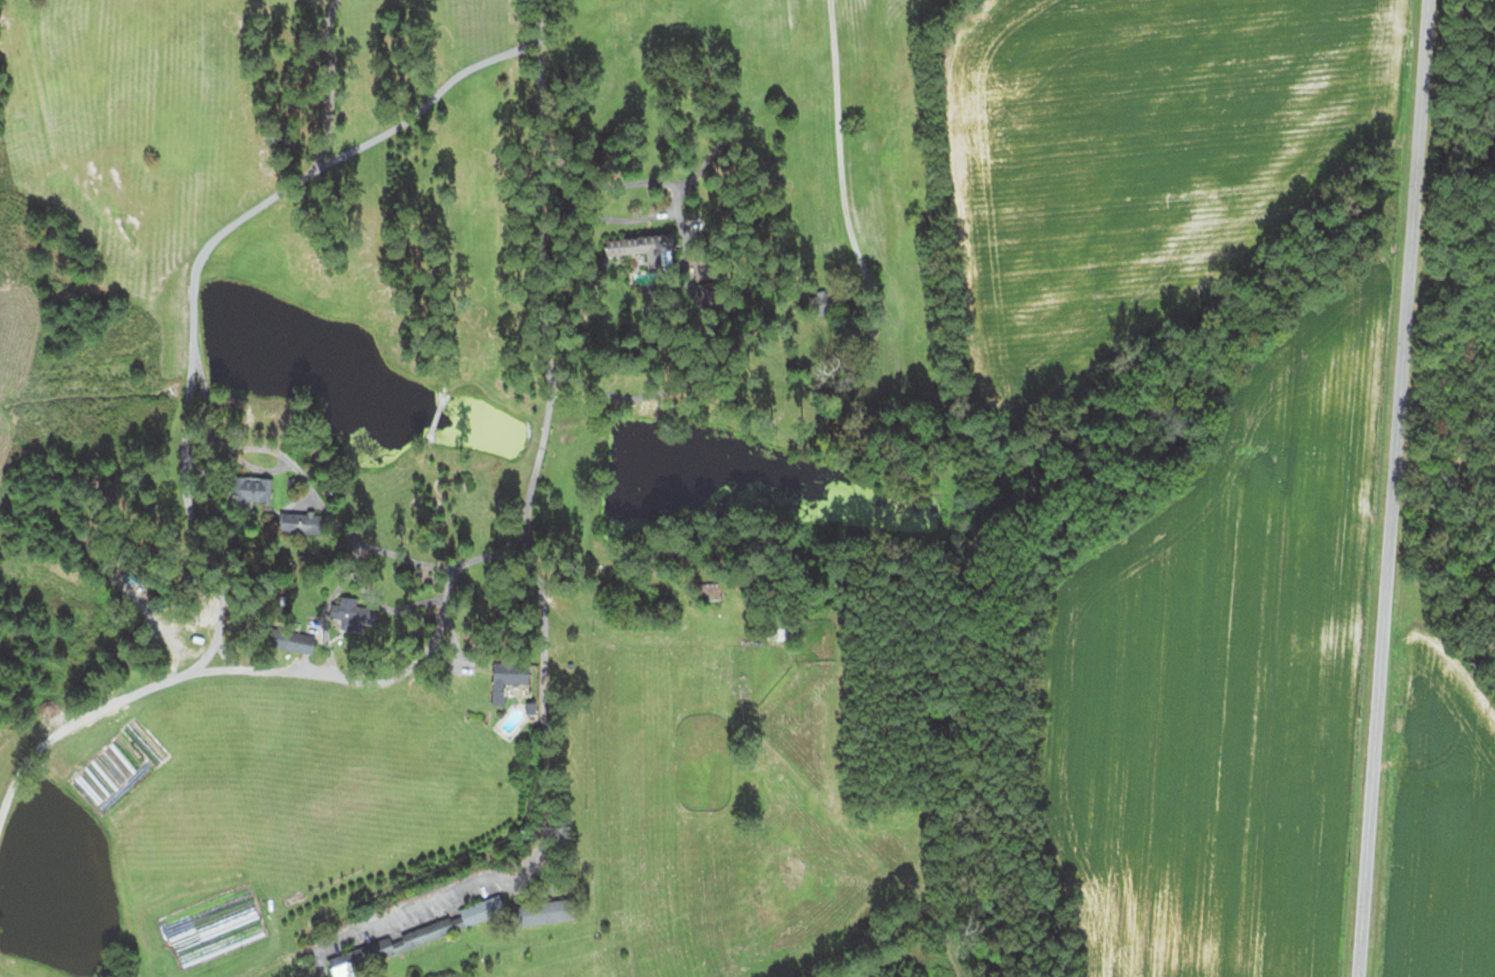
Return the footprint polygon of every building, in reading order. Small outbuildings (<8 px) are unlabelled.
[(657,266),(670,265),(670,236),(620,237),(620,256),(656,255),(657,266)] [(274,476),(239,475),(238,511),(253,511),(254,500),(274,501),(274,476)] [(323,533),(323,512),(282,511),(281,532),(323,533)] [(358,622),(358,595),(341,595),(341,603),(332,603),(332,622),(358,622)] [(801,615),(768,615),(768,639),(801,639),(801,615)] [(494,704),(504,704),(504,682),(532,682),(532,662),(494,661),(494,704)] [(336,976),(357,976),(353,963),(509,917),(502,895),(459,908),(462,916),(330,955),(336,976)] [(514,905),(517,925),(577,917),(574,897),(514,905)]
